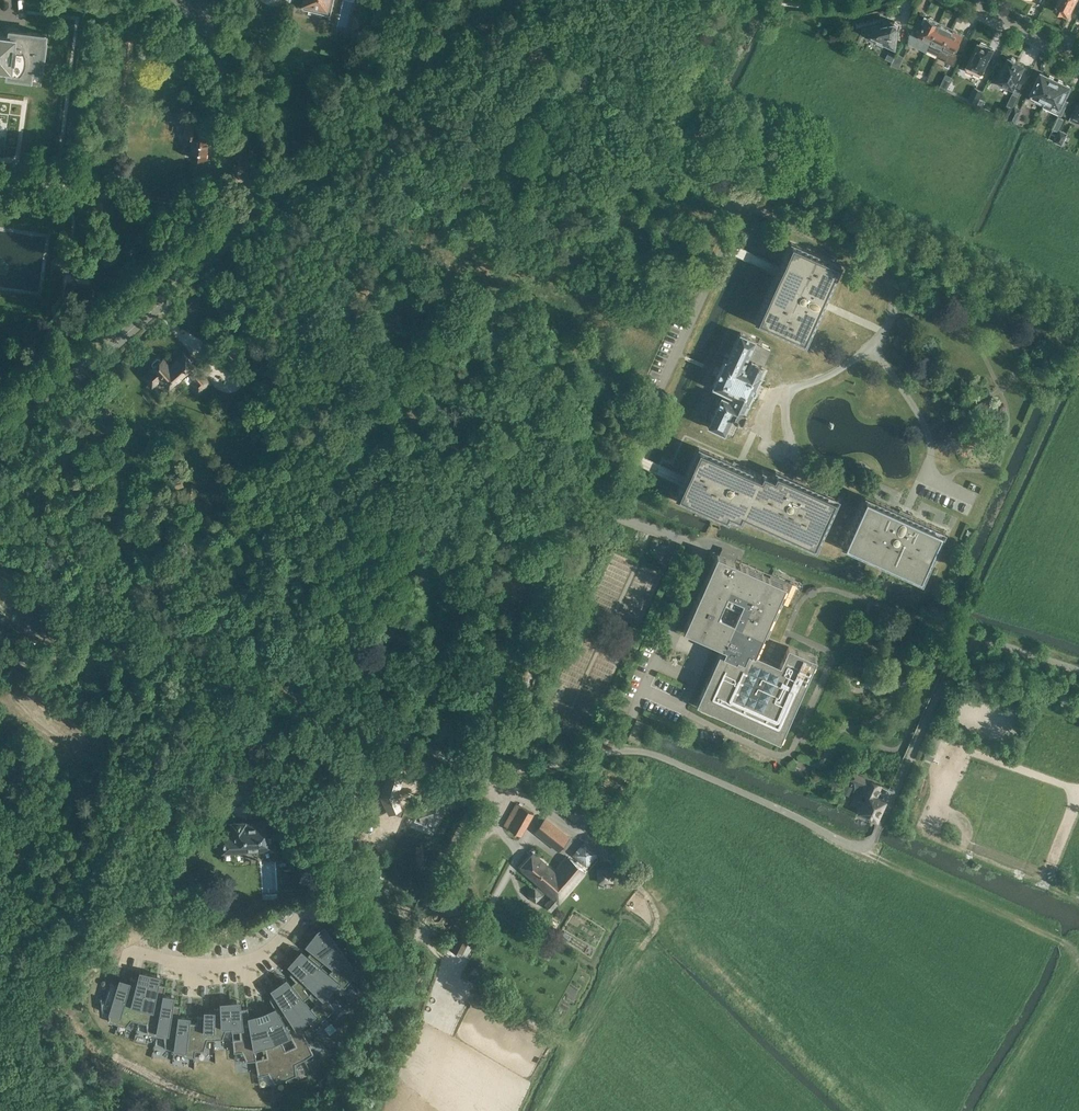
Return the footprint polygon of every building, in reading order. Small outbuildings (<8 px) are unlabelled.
[(330,14),(334,0),(304,0),(304,3),(305,3),(304,8),(330,14)] [(1068,15),(1075,1),(1078,3),(1078,2),(1078,0),(1059,0),(1055,9),(1068,15)] [(930,43),(940,23),(927,17),(922,28),(912,23),(909,42),(915,45),(918,39),(923,42),(921,48),(927,51),(927,50),(930,43)] [(886,45),(891,46),(894,45),(898,23),(895,20),(863,28),(862,30),(876,37),(875,39),(886,45)] [(744,31),(751,35),(756,25),(749,22),(744,31)] [(927,50),(939,55),(951,29),(940,23),(930,43),(927,50)] [(951,29),(939,55),(944,58),(944,60),(945,62),(947,63),(949,63),(951,61),(964,34),(951,29)] [(7,73),(7,76),(31,79),(32,69),(42,70),(46,40),(45,40),(46,34),(19,30),(19,31),(16,33),(15,33),(15,36),(3,35),(4,31),(0,31),(0,72),(7,73)] [(117,103),(123,104),(131,41),(120,39),(120,41),(119,54),(117,103)] [(974,70),(981,73),(993,49),(987,46),(987,44),(980,41),(980,43),(979,42),(966,69),(967,69),(967,71),(970,72),(972,71),(973,72),(974,70)] [(892,64),(899,67),(904,56),(897,53),(892,64)] [(1007,85),(1013,88),(1017,80),(1018,80),(1022,71),(1021,71),(1024,65),(1018,62),(1019,61),(1015,59),(1015,57),(1012,56),(1008,58),(997,81),(998,81),(998,82),(999,84),(999,85),(1001,86),(1003,86),(1004,87),(1006,86),(1007,85)] [(1043,105),(1056,79),(1041,72),(1031,93),(1032,94),(1029,99),(1043,105)] [(940,85),(947,89),(952,78),(945,74),(940,85)] [(1056,79),(1043,105),(1042,106),(1061,115),(1068,101),(1064,99),(1070,86),(1056,79)] [(967,98),(976,102),(982,90),(973,85),(967,98)] [(1001,115),(1008,119),(1013,108),(1006,104),(1001,115)] [(1077,104),(1070,119),(1078,123),(1078,105),(1077,104)] [(1013,108),(1008,119),(1008,120),(1015,123),(1022,109),(1015,105),(1013,108)] [(186,122),(184,136),(192,137),(189,156),(205,158),(208,139),(196,137),(199,115),(188,113),(187,117),(182,116),(181,122),(186,122)] [(1058,116),(1053,128),(1058,131),(1063,119),(1058,116)] [(1054,141),(1063,145),(1068,133),(1060,129),(1054,141)] [(756,164),(768,169),(771,161),(760,156),(756,164)] [(174,175),(184,176),(184,159),(174,159),(174,175)] [(786,272),(763,323),(797,339),(810,345),(830,303),(846,268),(799,245),(786,272)] [(724,432),(721,439),(726,441),(737,419),(741,421),(746,410),(744,410),(766,365),(763,364),(771,348),(754,341),(755,339),(740,332),(727,359),(725,358),(712,385),(723,390),(715,407),(716,407),(708,425),(724,432)] [(160,359),(159,358),(157,357),(152,362),(152,364),(153,365),(142,375),(152,386),(161,378),(168,386),(186,370),(194,379),(191,382),(199,391),(209,382),(183,352),(169,364),(163,357),(160,359)] [(697,456),(674,445),(663,471),(651,499),(672,508),(678,495),(727,518),(740,523),(742,519),(753,524),(755,520),(816,548),(838,499),(788,477),(786,481),(775,476),(773,480),(701,447),(697,456)] [(170,481),(174,491),(184,487),(180,477),(170,481)] [(199,492),(192,483),(183,490),(191,499),(199,492)] [(865,496),(843,546),(922,581),(944,532),(911,516),(912,514),(900,509),(899,511),(865,496)] [(769,576),(735,561),(738,555),(722,548),(719,554),(717,553),(683,629),(702,637),(705,632),(715,637),(713,642),(725,648),(723,653),(720,652),(716,660),(720,662),(717,669),(713,667),(717,669),(714,675),(710,673),(696,704),(705,708),(707,704),(713,707),(711,711),(717,713),(719,710),(726,713),(724,716),(740,723),(741,720),(748,723),(747,727),(762,734),(764,730),(771,733),(769,737),(780,741),(788,724),(787,723),(789,719),(790,720),(794,711),(789,709),(792,703),(796,705),(797,704),(792,702),(795,696),(799,698),(807,681),(803,679),(805,673),(810,675),(810,674),(806,672),(808,666),(813,668),(817,659),(788,646),(780,664),(755,653),(778,602),(783,604),(792,583),(771,573),(769,576)] [(20,617),(38,626),(45,612),(26,603),(20,617)] [(267,755),(274,766),(287,758),(283,751),(280,747),(267,755)] [(877,819),(887,793),(875,788),(881,775),(871,771),(867,779),(853,772),(850,780),(864,787),(857,802),(864,805),(861,812),(877,819)] [(390,774),(382,795),(390,811),(402,816),(406,807),(399,800),(397,794),(401,778),(390,774)] [(852,787),(847,785),(843,793),(848,795),(852,787)] [(450,794),(440,789),(430,802),(419,808),(414,821),(426,825),(430,817),(440,814),(450,794)] [(567,805),(557,800),(551,797),(547,806),(564,813),(567,805)] [(503,825),(520,835),(533,812),(516,803),(503,825)] [(533,831),(558,851),(570,836),(545,817),(533,831)] [(232,822),(226,822),(227,835),(223,835),(224,856),(235,855),(235,848),(272,846),(271,835),(276,835),(276,820),(270,821),(270,820),(232,822)] [(433,848),(440,851),(445,840),(439,837),(433,848)] [(573,855),(587,867),(599,852),(585,840),(573,855)] [(422,846),(423,844),(419,844),(419,846),(416,846),(416,853),(418,853),(418,856),(418,860),(418,865),(416,865),(416,868),(419,868),(424,868),(424,852),(424,846),(422,846)] [(535,901),(542,894),(546,890),(552,896),(544,905),(550,910),(585,871),(568,856),(555,871),(533,852),(520,867),(539,884),(536,888),(535,887),(528,894),(535,901)] [(468,873),(454,866),(448,878),(462,885),(468,873)] [(613,881),(613,866),(596,866),(597,881),(613,881)] [(295,888),(293,869),(283,870),(284,876),(281,876),(282,883),(284,882),(285,889),(295,888)] [(450,949),(461,954),(475,927),(464,921),(450,949)] [(325,927),(319,932),(332,943),(336,940),(324,924),(323,924),(325,927)] [(317,929),(305,944),(312,950),(327,962),(335,952),(342,948),(336,940),(332,943),(319,932),(317,929)] [(327,962),(350,981),(356,973),(351,966),(353,964),(342,948),(335,952),(327,962)] [(305,958),(298,952),(294,956),(331,990),(336,984),(345,987),(350,981),(327,962),(312,950),(305,958)] [(294,956),(290,961),(297,967),(290,974),(295,981),(328,1015),(334,1009),(326,996),(331,990),(294,956)] [(141,979),(131,977),(130,980),(118,1024),(126,1026),(131,1019),(139,1021),(150,972),(143,971),(141,979)] [(155,983),(157,974),(150,972),(139,1021),(146,1023),(147,1034),(156,1035),(164,993),(166,985),(155,983)] [(118,1024),(130,980),(123,979),(121,987),(110,983),(104,1000),(102,1000),(101,997),(101,998),(102,1010),(102,1011),(108,1013),(109,1021),(118,1024)] [(288,987),(283,979),(278,983),(306,1022),(313,1017),(320,1021),(328,1015),(295,981),(288,987)] [(273,986),(279,994),(270,999),(274,1006),(304,1059),(313,1053),(300,1026),(306,1022),(278,983),(273,986)] [(169,1003),(171,994),(164,993),(156,1035),(164,1037),(165,1048),(173,1049),(179,1014),(181,1005),(169,1003)] [(232,1030),(230,1000),(224,1001),(224,1007),(214,1008),(214,1010),(214,1039),(223,1039),(225,1030),(232,1030)] [(237,1009),(236,1000),(230,1000),(232,1030),(233,1041),(234,1052),(242,1051),(247,1061),(255,1060),(249,1015),(248,1007),(237,1009)] [(274,1006),(266,1010),(269,1016),(264,1018),(286,1079),(296,1074),(295,1063),(304,1059),(274,1006)] [(207,1016),(197,1016),(197,1023),(195,1050),(203,1050),(207,1039),(214,1039),(214,1010),(208,1010),(207,1016)] [(258,1019),(257,1013),(249,1015),(255,1060),(258,1075),(268,1073),(274,1082),(286,1079),(264,1018),(258,1019)] [(186,1022),(187,1015),(179,1014),(173,1049),(173,1050),(182,1050),(185,1056),(195,1057),(195,1050),(197,1023),(186,1022)]
